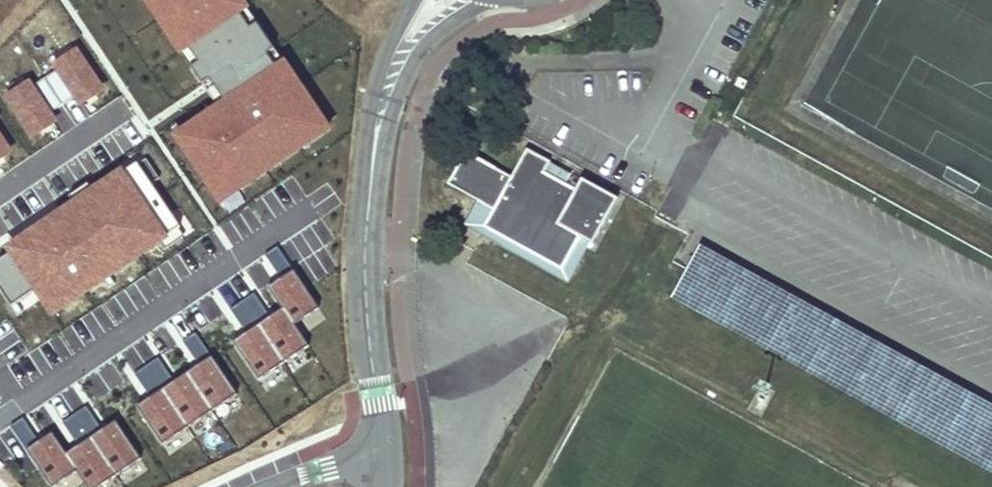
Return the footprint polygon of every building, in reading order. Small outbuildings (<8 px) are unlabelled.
[(156,23),(166,16),(174,29),(165,35),(178,53),(187,47),(198,64),(191,69),(202,85),(208,81),(229,111),(186,140),(225,197),(314,137),(302,119),(313,111),(288,75),(282,79),(266,56),(275,50),(257,24),(250,28),(239,12),(246,8),(241,0),(141,0),(156,23)] [(485,177),(473,199),(502,214),(517,223),(510,236),(553,260),(572,227),(578,231),(620,254),(635,225),(596,203),(591,212),(560,195),(565,186),(543,174),(529,201),(485,177)] [(596,203),(565,186),(560,195),(591,212),(596,203)] [(555,272),(578,231),(572,227),(553,260),(510,236),(517,223),(502,214),(490,236),(555,272)] [(257,293),(233,309),(248,332),(235,340),(260,377),(308,346),(294,324),(319,307),(279,246),(266,254),(281,277),(269,285),(285,309),(272,317),(257,293)] [(161,358),(138,373),(153,396),(140,405),(165,441),(239,392),(199,332),(185,341),(201,364),(176,380),(161,358)] [(12,425),(53,486),(56,486),(80,471),(90,486),(101,486),(141,461),(116,424),(103,432),(88,409),(65,424),(79,446),(68,454),(54,433),(41,441),(25,417),(12,425)]
